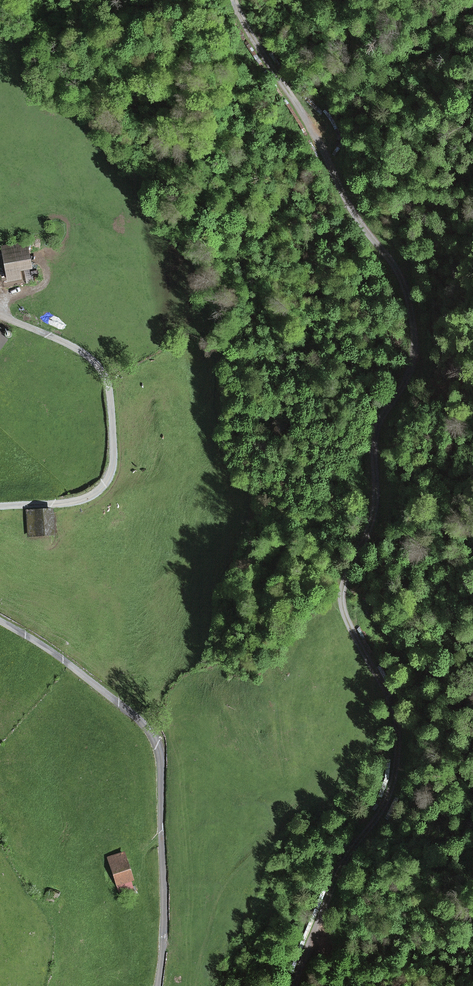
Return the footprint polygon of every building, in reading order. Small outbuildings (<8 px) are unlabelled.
[(17,277),(16,270),(31,267),(27,242),(3,246),(7,272),(8,271),(10,278),(17,277)] [(25,280),(35,278),(33,270),(23,272),(25,280)] [(28,512),(29,535),(53,533),(51,510),(28,512)] [(119,892),(135,888),(124,853),(109,857),(119,892)]
